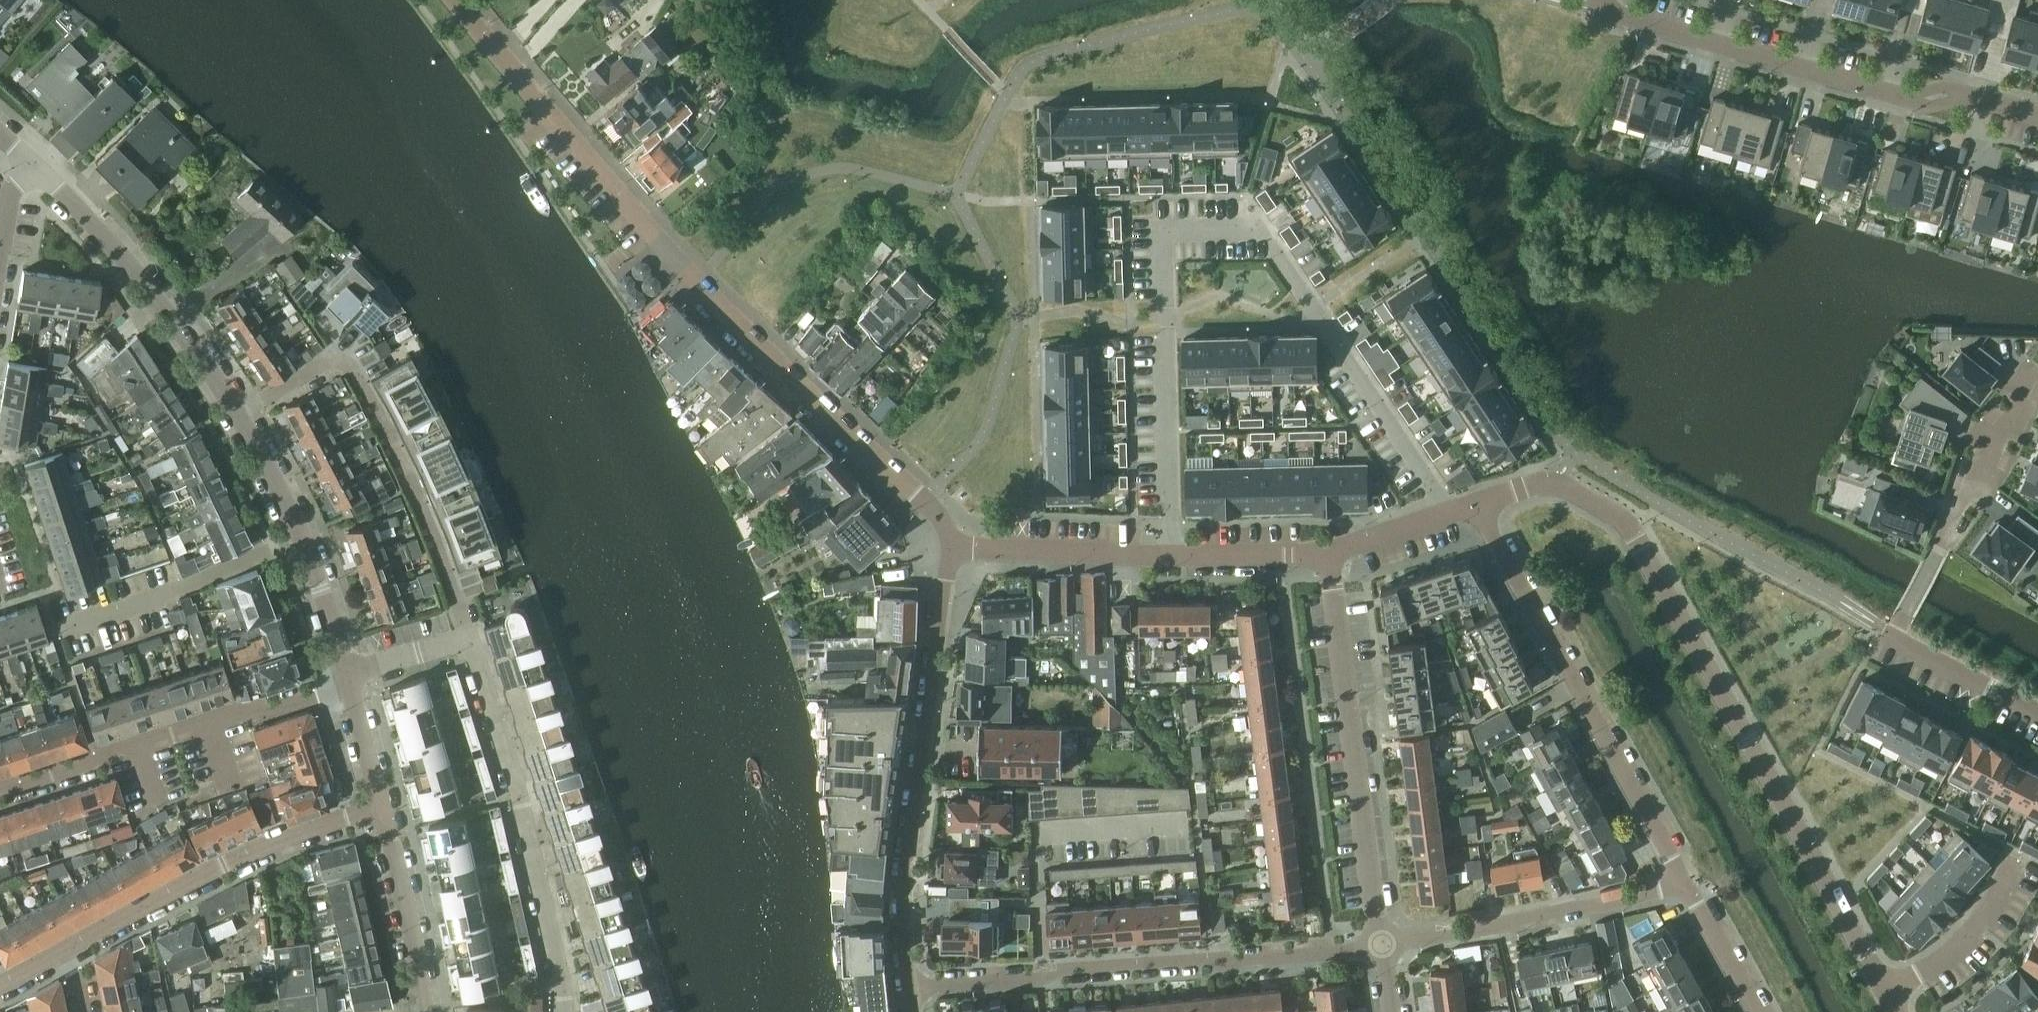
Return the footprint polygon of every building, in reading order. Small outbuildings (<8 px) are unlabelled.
[(2,7),(10,14),(22,0),(0,0),(0,9),(2,7)] [(612,0),(602,0),(599,4),(609,13),(617,4),(612,0)] [(1864,15),(1868,0),(1836,0),(1835,7),(1836,7),(1864,15)] [(1864,15),(1891,22),(1891,23),(1893,23),(1900,0),(1868,0),(1864,15)] [(1948,39),(1959,0),(1927,0),(1919,31),(1920,31),(1948,39)] [(1948,39),(1975,47),(1977,48),(1989,7),(1975,3),(1976,0),(1959,0),(1948,39)] [(2032,63),(2037,43),(2037,10),(2032,9),(2030,18),(2014,14),(2003,55),(2004,56),(2005,55),(2032,63)] [(659,24),(644,37),(665,62),(681,49),(659,24)] [(593,68),(599,75),(589,84),(606,103),(628,83),(628,82),(637,74),(642,80),(657,67),(656,56),(642,39),(622,56),(621,56),(611,65),(605,58),(593,68)] [(77,67),(85,58),(70,43),(33,79),(48,94),(42,100),(54,112),(57,109),(68,121),(61,127),(82,149),(133,98),(112,77),(94,95),(72,74),(78,68),(77,67)] [(9,55),(0,48),(0,65),(9,55)] [(1663,82),(1627,72),(1614,116),(1649,126),(1648,130),(1649,131),(1663,82)] [(614,119),(611,122),(621,133),(624,130),(625,131),(626,132),(667,95),(668,96),(668,95),(667,94),(667,95),(659,86),(655,86),(648,78),(641,84),(641,83),(608,111),(614,118),(613,118),(614,119)] [(1698,92),(1663,82),(1649,131),(1671,137),(1673,133),(1685,136),(1698,92)] [(146,85),(140,91),(144,96),(150,90),(146,85)] [(672,112),(676,116),(688,105),(684,100),(677,105),(668,95),(668,96),(667,95),(626,132),(634,142),(652,127),(653,129),(656,127),(654,125),(665,116),(666,117),(672,112)] [(1749,107),(1714,97),(1701,141),(1735,151),(1734,156),(1735,156),(1749,107)] [(1239,117),(1238,117),(1237,101),(1215,102),(1216,155),(1238,154),(1238,130),(1239,130),(1239,117)] [(1194,155),(1193,102),(1171,103),(1173,156),(1174,156),(1173,146),(1193,146),(1193,155),(1194,155)] [(1215,102),(1194,103),(1194,102),(1193,102),(1194,155),(1216,155),(1215,102)] [(1171,103),(1170,103),(1150,104),(1151,156),(1173,156),(1171,103)] [(1108,157),(1129,157),(1128,104),(1107,105),(1108,157)] [(1129,157),(1151,156),(1150,104),(1130,104),(1128,104),(1129,157)] [(639,157),(649,168),(688,136),(692,129),(685,120),(687,118),(682,112),(689,107),(688,105),(676,116),(669,122),(674,128),(663,137),(659,132),(645,144),(648,148),(645,151),(643,155),(639,157)] [(1040,116),(1041,139),(1042,139),(1042,159),(1065,158),(1063,106),(1063,105),(1041,106),(1041,116),(1040,116)] [(1063,106),(1065,158),(1086,158),(1085,105),(1063,106)] [(1086,158),(1108,157),(1107,105),(1085,105),(1086,158)] [(709,106),(699,117),(710,124),(718,112),(709,106)] [(1785,118),(1749,107),(1735,156),(1770,166),(1785,118)] [(150,110),(96,163),(136,203),(156,184),(141,169),(160,150),(175,165),(194,145),(171,122),(166,126),(150,110)] [(696,121),(692,129),(688,136),(649,168),(651,170),(643,177),(652,187),(660,181),(662,184),(668,179),(674,186),(687,175),(680,166),(683,162),(687,158),(687,159),(693,159),(698,155),(698,148),(696,146),(710,124),(699,117),(696,121)] [(1835,132),(1799,122),(1791,151),(1804,155),(1799,170),(1821,176),(1820,181),(1821,181),(1835,132)] [(1333,128),(1318,138),(1317,137),(1305,145),(1306,146),(1289,157),(1301,176),(1346,146),(1333,128)] [(1871,143),(1835,132),(1821,181),(1844,188),(1845,183),(1858,187),(1871,143)] [(1313,194),(1357,165),(1346,148),(1346,147),(1346,146),(1301,176),(1313,194)] [(1921,157),(1886,147),(1873,191),(1908,202),(1921,157)] [(1262,155),(1256,176),(1270,179),(1276,160),(1262,155)] [(1957,168),(1921,157),(1908,202),(1944,212),(1957,168)] [(1357,165),(1313,194),(1325,212),(1369,183),(1357,165)] [(2007,183),(1972,172),(1959,216),(1972,220),(1970,225),(1993,231),(2007,183)] [(223,239),(237,254),(270,226),(282,236),(300,216),(256,177),(253,180),(252,179),(245,186),(247,187),(238,197),(254,211),(223,239)] [(1195,182),(1183,182),(1183,190),(1195,190),(1195,182)] [(1207,190),(1207,182),(1195,182),(1195,190),(1207,190)] [(1152,191),(1152,183),(1140,183),(1140,191),(1152,191)] [(1164,191),(1164,183),(1152,183),(1152,191),(1164,191)] [(1338,230),(1382,200),(1381,200),(1369,183),(1325,212),(1338,230)] [(2007,183),(1993,231),(2016,238),(2017,233),(2030,237),(2037,210),(2037,191),(2007,183)] [(1096,184),(1097,192),(1109,192),(1108,184),(1096,184)] [(1109,192),(1121,192),(1120,184),(1108,184),(1109,192)] [(1053,194),(1065,193),(1065,185),(1053,185),(1053,194)] [(1077,193),(1077,185),(1065,185),(1065,193),(1077,193)] [(1262,202),(1272,196),(1267,188),(1257,194),(1262,202)] [(1278,204),(1272,196),(1262,202),(1268,211),(1278,204)] [(1384,226),(1394,219),(1382,200),(1338,230),(1350,249),(1355,255),(1369,246),(1369,247),(1389,233),(1384,226)] [(1043,205),(1043,206),(1044,228),(1094,227),(1093,204),(1043,205)] [(1114,226),(1122,226),(1122,214),(1114,214),(1114,226)] [(1291,223),(1281,230),(1286,238),(1296,232),(1291,223)] [(1122,226),(1114,226),(1114,238),(1122,238),(1122,226)] [(1094,227),(1044,228),(1044,249),(1094,248),(1094,227)] [(1296,232),(1286,238),(1292,247),(1302,240),(1296,232)] [(885,240),(879,247),(889,255),(894,248),(885,240)] [(868,248),(867,248),(884,261),(889,255),(879,247),(874,252),(868,248)] [(862,254),(862,255),(878,268),(884,261),(867,248),(862,254)] [(1044,249),(1045,271),(1095,270),(1095,269),(1085,269),(1085,250),(1094,249),(1094,248),(1044,249)] [(858,262),(857,263),(873,275),(878,268),(862,255),(858,262)] [(278,266),(289,283),(303,273),(291,256),(278,266)] [(1115,257),(1115,269),(1123,269),(1123,257),(1115,257)] [(324,262),(304,283),(311,290),(323,278),(327,282),(336,273),(324,262)] [(326,303),(346,323),(352,317),(367,331),(387,310),(372,295),(379,289),(352,263),(325,290),(332,297),(326,303)] [(857,263),(852,269),(868,281),(873,275),(857,263)] [(908,267),(895,280),(925,308),(937,295),(908,267)] [(1311,275),(1316,283),(1326,276),(1321,268),(1311,275)] [(1439,287),(1427,268),(1412,278),(1411,277),(1400,285),(1400,286),(1383,297),(1395,316),(1439,287)] [(43,273),(23,269),(17,308),(32,311),(37,312),(43,273)] [(868,281),(852,269),(847,275),(863,288),(868,281)] [(1115,269),(1116,281),(1124,281),(1123,269),(1115,269)] [(1059,293),(1059,294),(1072,294),(1072,293),(1095,292),(1095,270),(1045,271),(1045,293),(1045,294),(1059,293)] [(62,276),(43,273),(37,312),(42,313),(56,315),(62,276)] [(224,314),(229,321),(280,286),(285,283),(280,275),(248,297),(242,288),(218,304),(218,305),(216,307),(222,315),(224,314)] [(81,279),(62,276),(56,315),(70,317),(75,318),(81,279)] [(101,282),(81,279),(75,318),(80,319),(95,321),(101,282)] [(881,283),(878,286),(913,320),(925,308),(895,280),(888,288),(881,283)] [(231,329),(237,337),(264,319),(258,311),(284,293),(280,286),(229,321),(233,328),(231,329)] [(881,295),(873,304),(902,332),(913,320),(878,286),(874,290),(881,295)] [(1440,288),(1440,287),(1439,287),(1395,316),(1407,334),(1451,305),(1440,288)] [(643,325),(643,326),(666,350),(656,358),(659,364),(660,365),(666,360),(668,364),(669,365),(689,347),(691,349),(706,334),(673,301),(669,301),(666,304),(661,299),(651,308),(656,313),(643,325)] [(902,332),(873,304),(861,317),(890,345),(902,332)] [(1451,305),(1407,334),(1418,350),(1420,352),(1463,323),(1451,305)] [(1344,324),(1354,317),(1348,309),(1338,315),(1344,324)] [(42,313),(37,312),(32,311),(30,320),(41,322),(42,313)] [(245,345),(250,352),(292,323),(288,316),(269,328),(264,319),(237,337),(243,346),(245,345)] [(252,360),(258,369),(285,351),(279,342),(307,323),(302,316),(292,323),(250,352),(254,359),(252,360)] [(80,319),(75,318),(70,317),(68,326),(79,328),(80,319)] [(41,322),(30,320),(29,329),(39,331),(41,322)] [(827,376),(849,353),(870,331),(860,321),(850,331),(844,326),(839,321),(837,321),(829,330),(829,332),(834,336),(831,340),(828,337),(829,336),(814,322),(801,341),(813,352),(815,351),(817,353),(812,359),(811,360),(812,361),(823,372),(824,373),(825,372),(828,375),(827,376)] [(1432,370),(1475,341),(1463,323),(1420,352),(1432,370)] [(79,328),(68,326),(67,335),(77,337),(79,328)] [(887,347),(870,331),(849,353),(866,369),(887,347)] [(689,347),(669,365),(669,366),(686,380),(687,381),(720,347),(706,334),(691,349),(689,347)] [(1316,334),(1293,335),(1295,383),(1317,382),(1316,334)] [(89,377),(106,401),(158,366),(137,335),(89,377)] [(1250,335),(1249,335),(1249,336),(1229,336),(1230,389),(1251,388),(1250,335)] [(1272,335),(1250,335),(1251,388),(1273,388),(1272,335)] [(1295,383),(1293,335),(1273,335),(1272,335),(1273,388),(1274,388),(1274,378),(1293,378),(1294,383),(1295,383)] [(1230,389),(1229,336),(1207,337),(1208,380),(1229,379),(1229,389),(1230,389)] [(1356,343),(1362,351),(1372,344),(1366,336),(1356,343)] [(1207,337),(1184,337),(1185,380),(1208,380),(1207,337)] [(374,344),(381,357),(393,350),(385,338),(374,344)] [(1444,388),(1488,358),(1487,358),(1475,341),(1432,370),(1444,388)] [(1073,344),(1060,344),(1060,345),(1047,346),(1047,368),(1097,367),(1097,344),(1073,345),(1073,344)] [(1972,357),(1962,349),(1945,370),(1980,398),(1995,375),(1992,372),(2000,361),(1980,346),(1972,357)] [(285,351),(258,369),(264,377),(266,376),(271,383),(314,354),(309,347),(291,359),(285,351)] [(686,380),(680,387),(687,394),(703,378),(711,385),(733,359),(720,347),(687,381),(686,380)] [(50,351),(48,362),(65,365),(68,359),(69,354),(50,351)] [(849,353),(827,376),(843,391),(844,393),(845,391),(866,369),(849,353)] [(371,378),(388,409),(429,387),(410,355),(371,378)] [(1500,376),(1488,358),(1444,388),(1456,406),(1500,376)] [(716,394),(699,412),(705,417),(709,414),(715,409),(748,373),(733,359),(711,385),(720,394),(718,396),(716,394)] [(659,364),(654,366),(659,376),(669,366),(669,365),(668,364),(666,360),(660,365),(659,364)] [(47,368),(8,362),(5,381),(44,387),(45,382),(47,368)] [(1390,372),(1385,363),(1375,370),(1380,378),(1390,372)] [(132,393),(137,400),(167,380),(158,366),(106,401),(110,407),(132,393)] [(1047,368),(1048,390),(1093,389),(1092,368),(1097,368),(1097,367),(1047,368)] [(1380,378),(1386,387),(1396,380),(1390,372),(1380,378)] [(715,409),(709,414),(720,424),(722,423),(753,396),(748,391),(757,381),(748,373),(715,409)] [(1468,424),(1511,395),(1500,377),(1500,376),(1456,406),(1468,424)] [(1956,405),(1921,377),(1910,391),(1923,402),(1920,409),(1911,406),(1893,460),(1915,467),(1918,458),(1928,461),(1934,443),(1941,445),(1947,427),(1943,426),(1946,418),(1956,405)] [(120,423),(125,429),(177,395),(167,380),(137,400),(142,408),(120,423)] [(720,424),(699,442),(720,469),(767,432),(793,412),(787,407),(787,408),(780,402),(781,401),(758,380),(757,381),(748,391),(753,396),(722,423),(720,424)] [(44,387),(5,381),(2,400),(41,406),(43,392),(44,387)] [(55,384),(45,382),(44,387),(43,392),(53,394),(55,384)] [(287,414),(291,424),(320,409),(315,400),(335,390),(331,382),(285,405),(289,413),(287,414)] [(64,385),(55,384),(53,394),(62,395),(64,385)] [(388,409),(403,440),(445,419),(429,387),(388,409)] [(1048,411),(1098,410),(1098,409),(1093,409),(1093,389),(1048,390),(1048,411)] [(883,400),(892,409),(898,403),(897,401),(889,394),(883,400)] [(151,422),(156,429),(186,409),(177,395),(125,429),(129,436),(151,422)] [(1480,442),(1524,412),(1523,411),(1523,412),(1511,395),(1468,424),(1480,442)] [(1126,397),(1118,398),(1119,410),(1126,410),(1126,397)] [(1409,399),(1399,406),(1404,414),(1414,408),(1409,399)] [(2,400),(0,413),(0,419),(38,425),(39,420),(41,406),(2,400)] [(96,407),(105,421),(112,417),(103,403),(96,407)] [(298,432),(302,439),(348,415),(344,408),(325,418),(320,409),(291,424),(296,433),(298,432)] [(1404,414),(1410,423),(1420,416),(1414,408),(1404,414)] [(186,409),(156,429),(162,437),(143,450),(147,456),(196,424),(186,409)] [(304,448),(309,457),(337,442),(333,433),(365,416),(361,409),(348,415),(302,439),(306,447),(304,448)] [(1048,411),(1049,433),(1099,432),(1098,410),(1048,411)] [(1127,421),(1126,410),(1119,410),(1119,422),(1127,421)] [(1522,441),(1537,432),(1524,412),(1480,442),(1492,460),(1507,451),(1507,452),(1512,449),(1514,452),(1524,444),(1522,441)] [(91,414),(82,421),(90,430),(98,423),(91,414)] [(1209,414),(1186,414),(1187,427),(1209,426),(1209,414)] [(1284,424),(1296,424),(1295,416),(1283,416),(1284,424)] [(1296,424),(1308,424),(1307,416),(1295,416),(1296,424)] [(1252,425),(1252,417),(1240,417),(1240,425),(1252,425)] [(1252,417),(1252,425),(1264,425),(1264,417),(1252,417)] [(765,499),(792,481),(834,454),(819,438),(816,436),(817,435),(799,418),(738,465),(765,499)] [(1209,426),(1221,426),(1221,418),(1209,418),(1209,426)] [(0,419),(0,440),(35,445),(37,430),(38,425),(0,419)] [(403,440),(418,471),(460,452),(445,419),(403,440)] [(48,422),(39,420),(38,425),(37,430),(47,432),(48,422)] [(119,431),(112,421),(107,424),(113,434),(119,431)] [(58,423),(48,422),(47,432),(56,433),(58,423)] [(370,425),(361,430),(366,438),(374,434),(370,425)] [(1290,430),(1290,438),(1314,437),(1314,429),(1290,430)] [(1314,437),(1326,437),(1326,429),(1314,429),(1314,437)] [(1264,439),(1276,438),(1276,430),(1264,431),(1264,439)] [(179,464),(179,465),(209,451),(199,431),(170,445),(174,454),(148,466),(152,476),(179,464)] [(1252,439),(1264,439),(1264,431),(1252,431),(1252,439)] [(1049,455),(1094,454),(1094,453),(1089,453),(1089,433),(1099,433),(1099,432),(1049,433),(1049,455)] [(1201,432),(1201,440),(1213,440),(1213,432),(1201,432)] [(1225,440),(1225,432),(1213,432),(1213,440),(1225,440)] [(1347,432),(1339,432),(1339,441),(1347,441),(1347,432)] [(120,433),(114,437),(123,450),(129,447),(120,433)] [(1433,435),(1423,442),(1428,450),(1438,444),(1433,435)] [(316,465),(320,473),(372,445),(369,437),(342,451),(337,442),(309,457),(314,466),(316,465)] [(108,438),(98,441),(101,450),(111,447),(108,438)] [(1127,441),(1119,441),(1120,453),(1128,453),(1127,441)] [(321,481),(326,491),(355,476),(350,467),(380,451),(376,443),(372,445),(320,473),(323,480),(321,481)] [(1434,459),(1444,452),(1438,444),(1428,450),(1434,459)] [(138,451),(128,458),(132,465),(143,458),(138,451)] [(170,479),(175,489),(217,470),(209,451),(179,465),(183,473),(170,479)] [(25,464),(31,483),(69,471),(63,452),(25,464)] [(418,471),(432,503),(474,485),(460,452),(418,471)] [(1120,465),(1128,465),(1128,453),(1120,453),(1120,465)] [(832,496),(834,500),(838,498),(859,482),(834,454),(792,481),(799,493),(794,496),(799,504),(804,500),(811,510),(832,496)] [(1094,454),(1049,455),(1050,476),(1100,475),(1100,474),(1095,474),(1094,454)] [(2035,461),(2033,459),(2027,473),(2029,474),(2022,489),(2037,497),(2037,455),(2035,461)] [(1341,509),(1342,509),(1367,508),(1367,493),(1368,493),(1368,479),(1366,480),(1366,464),(1340,465),(1341,509)] [(1315,510),(1316,510),(1315,465),(1289,466),(1290,510),(1315,510)] [(1341,509),(1340,465),(1315,465),(1316,510),(1341,509)] [(1289,466),(1277,466),(1264,467),(1265,511),(1290,510),(1289,466)] [(1239,467),(1214,468),(1215,512),(1240,512),(1239,467)] [(1240,512),(1241,512),(1241,511),(1265,511),(1264,467),(1239,467),(1240,512)] [(1215,512),(1214,468),(1188,468),(1189,513),(1214,512),(1215,512)] [(192,492),(196,502),(226,488),(217,470),(175,489),(160,496),(165,505),(192,492)] [(31,483),(31,484),(37,502),(75,490),(73,485),(69,471),(31,483)] [(130,472),(119,475),(121,481),(132,478),(130,472)] [(1447,478),(1453,487),(1463,480),(1457,472),(1447,478)] [(1120,487),(1128,486),(1128,474),(1120,475),(1120,487)] [(1896,482),(1873,474),(1869,487),(1880,491),(1880,492),(1871,517),(1870,520),(1872,521),(1873,520),(1918,536),(1919,533),(1918,533),(1927,507),(1927,508),(1928,505),(1926,504),(1926,505),(1892,493),(1891,492),(1894,483),(1895,483),(1896,482)] [(355,476),(326,491),(331,500),(333,499),(337,507),(341,505),(346,515),(390,495),(379,475),(359,485),(355,476)] [(1066,498),(1066,500),(1079,499),(1079,498),(1100,498),(1100,475),(1050,476),(1050,498),(1050,499),(1066,498)] [(142,481),(151,499),(160,495),(151,477),(142,481)] [(91,479),(82,482),(85,492),(95,488),(91,479)] [(82,482),(73,485),(75,490),(76,494),(85,492),(82,482)] [(829,531),(836,538),(841,536),(859,521),(852,514),(872,496),(859,482),(838,498),(834,500),(813,513),(752,549),(760,563),(800,541),(797,536),(809,529),(816,540),(829,531)] [(432,503),(445,535),(488,518),(474,485),(432,503)] [(188,517),(192,526),(234,506),(226,488),(196,502),(200,511),(188,517)] [(75,490),(37,502),(43,520),(81,508),(76,494),(75,490)] [(841,536),(836,538),(861,567),(882,548),(883,549),(903,531),(872,496),(852,514),(859,521),(841,536)] [(400,497),(385,503),(388,512),(404,506),(400,497)] [(209,530),(213,538),(243,524),(234,506),(192,526),(178,533),(183,542),(209,530)] [(81,508),(43,520),(49,538),(86,526),(85,521),(81,508)] [(348,540),(351,550),(381,539),(378,530),(399,523),(396,514),(347,531),(350,539),(348,540)] [(2019,514),(2008,529),(1999,522),(1991,533),(1987,530),(1974,548),(2011,575),(2031,547),(2033,548),(2037,542),(2037,528),(2019,514)] [(103,515),(94,518),(97,528),(107,525),(103,515)] [(94,518),(85,521),(86,526),(88,531),(97,528),(94,518)] [(488,518),(445,535),(457,568),(500,553),(488,518)] [(167,537),(176,533),(172,524),(163,528),(167,537)] [(243,524),(213,538),(209,540),(213,549),(179,565),(184,575),(252,543),(243,524)] [(156,525),(144,529),(147,539),(159,535),(156,525)] [(86,526),(49,538),(55,557),(92,544),(88,531),(86,526)] [(357,559),(360,567),(408,550),(405,541),(385,548),(381,539),(351,550),(354,560),(357,559)] [(92,544),(55,557),(61,575),(98,563),(97,558),(92,544)] [(360,575),(363,585),(394,575),(391,565),(411,558),(408,550),(360,567),(362,575),(360,575)] [(115,552),(106,555),(109,565),(118,562),(115,552)] [(106,555),(97,558),(98,563),(100,568),(109,565),(106,555)] [(1471,557),(1455,562),(1467,598),(1482,593),(1489,590),(1471,557)] [(1455,562),(1436,569),(1447,604),(1467,598),(1455,562)] [(98,563),(61,575),(67,594),(105,582),(100,568),(98,563)] [(850,568),(832,572),(834,581),(852,577),(850,568)] [(216,585),(224,607),(266,592),(257,569),(216,585)] [(1436,569),(1417,575),(1428,610),(1447,604),(1436,569)] [(1074,573),(1057,573),(1057,578),(1039,578),(1041,640),(1075,639),(1075,668),(1102,690),(1118,704),(1116,634),(1108,634),(1105,572),(1083,573),(1084,615),(1077,615),(1077,611),(1076,611),(1074,573)] [(493,573),(482,578),(487,591),(498,587),(493,573)] [(834,581),(824,583),(826,594),(836,592),(877,588),(874,573),(857,576),(852,577),(834,581)] [(369,594),(372,602),(421,585),(418,577),(397,584),(394,575),(363,585),(367,595),(369,594)] [(1417,575),(1397,581),(1409,617),(1428,610),(1417,575)] [(1397,581),(1382,587),(1387,624),(1394,622),(1409,617),(1397,581)] [(858,624),(858,634),(875,635),(917,634),(919,597),(919,584),(883,582),(882,594),(880,625),(858,624)] [(421,585),(372,602),(375,610),(372,611),(376,620),(378,620),(406,611),(403,601),(424,594),(421,585)] [(1489,590),(1482,593),(1486,606),(1496,603),(1489,590)] [(221,634),(225,645),(247,637),(245,634),(249,632),(246,624),(274,614),(266,592),(224,607),(233,629),(221,634)] [(194,611),(189,595),(180,598),(185,614),(194,611)] [(1010,626),(1010,631),(1019,631),(1019,630),(1035,630),(1033,595),(1008,596),(1009,626),(1010,626)] [(984,628),(1010,631),(1010,626),(1009,626),(1008,596),(983,598),(984,628)] [(1131,603),(1115,604),(1116,629),(1132,629),(1131,603)] [(1164,631),(1165,603),(1141,603),(1141,630),(1155,630),(1155,631),(1164,631)] [(1187,603),(1165,603),(1164,631),(1174,631),(1174,630),(1187,630),(1187,603)] [(1212,603),(1187,603),(1187,630),(1187,631),(1197,631),(1197,630),(1212,630),(1212,624),(1220,624),(1220,610),(1212,610),(1212,603)] [(1496,603),(1486,606),(1489,615),(1499,609),(1496,603)] [(37,604),(18,610),(30,648),(49,642),(37,604)] [(486,625),(496,657),(538,643),(528,612),(527,610),(527,609),(526,608),(525,607),(524,606),(522,605),(520,605),(519,604),(517,605),(515,605),(514,606),(511,607),(510,608),(509,610),(508,612),(508,613),(508,614),(508,616),(508,618),(486,625)] [(1240,620),(1242,634),(1269,630),(1266,607),(1238,610),(1239,620),(1240,620)] [(169,611),(172,623),(184,619),(180,608),(169,611)] [(1489,615),(1475,622),(1467,627),(1477,645),(1475,646),(1475,647),(1510,628),(1499,609),(1489,615)] [(0,616),(0,618),(12,654),(17,652),(30,648),(18,610),(0,616)] [(232,664),(242,661),(250,658),(291,645),(280,612),(274,614),(246,624),(249,632),(245,634),(247,637),(225,645),(232,664)] [(1473,616),(1464,619),(1467,627),(1475,622),(1473,616)] [(7,656),(12,654),(0,618),(0,658),(7,656)] [(1439,620),(1432,622),(1435,632),(1442,630),(1439,620)] [(1394,622),(1387,624),(1388,638),(1398,635),(1394,622)] [(1511,629),(1510,628),(1475,647),(1485,663),(1482,665),(1483,666),(1518,647),(1509,630),(1511,629)] [(1242,647),(1244,657),(1272,654),(1269,630),(1242,634),(1244,647),(1242,647)] [(972,650),(971,654),(1010,655),(1012,655),(1013,645),(1007,645),(1007,635),(992,633),(980,633),(980,632),(970,632),(970,636),(967,635),(967,647),(970,647),(970,650),(972,650)] [(1423,632),(1415,635),(1417,642),(1426,640),(1423,632)] [(872,665),(872,667),(878,666),(878,646),(875,646),(875,635),(858,634),(793,636),(792,650),(797,650),(797,653),(798,653),(799,669),(829,668),(829,667),(872,665)] [(161,635),(150,639),(153,647),(164,643),(161,635)] [(1398,635),(1388,638),(1389,645),(1401,644),(1398,635)] [(153,647),(150,639),(138,642),(141,651),(153,647)] [(194,643),(197,651),(209,647),(206,639),(194,643)] [(878,666),(872,667),(820,669),(821,680),(869,678),(868,693),(910,690),(916,640),(899,641),(890,642),(890,644),(881,644),(881,646),(878,646),(878,666)] [(1401,644),(1389,645),(1392,667),(1429,662),(1426,640),(1417,642),(1401,644)] [(496,657),(506,688),(548,674),(538,643),(496,657)] [(123,647),(111,651),(114,660),(125,656),(123,647)] [(1519,648),(1518,647),(1483,666),(1492,682),(1490,684),(1491,685),(1526,666),(1516,649),(1519,648)] [(46,652),(49,662),(59,658),(56,649),(46,652)] [(250,658),(242,661),(242,662),(232,665),(243,699),(298,681),(300,677),(301,677),(292,649),(251,662),(250,658)] [(1165,650),(1165,660),(1177,660),(1177,650),(1165,650)] [(114,660),(111,651),(99,655),(102,663),(114,660)] [(17,652),(12,654),(7,656),(10,665),(20,661),(17,652)] [(971,654),(968,654),(968,656),(966,656),(966,668),(968,668),(968,675),(1010,676),(1010,683),(1014,683),(1029,683),(1029,674),(1018,673),(1018,665),(1010,665),(1010,655),(971,654)] [(1246,666),(1248,680),(1275,677),(1272,654),(1244,657),(1245,666),(1246,666)] [(71,664),(74,673),(86,669),(83,660),(71,664)] [(20,661),(10,665),(13,674),(23,670),(20,661)] [(223,662),(203,669),(214,704),(234,697),(223,662)] [(1429,662),(1392,667),(1395,687),(1432,682),(1429,662)] [(1467,664),(1460,666),(1463,676),(1470,674),(1467,664)] [(1187,666),(1187,679),(1196,679),(1196,666),(1187,666)] [(1526,667),(1526,666),(1491,685),(1502,704),(1534,686),(1524,668),(1526,667)] [(1455,668),(1448,670),(1452,680),(1459,678),(1455,668)] [(203,669),(183,675),(195,710),(214,704),(203,669)] [(1164,679),(1164,670),(1152,670),(1152,679),(1164,679)] [(1177,670),(1164,670),(1164,679),(1177,679),(1177,670)] [(451,677),(456,691),(463,689),(459,674),(451,677)] [(506,688),(516,719),(558,705),(548,674),(506,688)] [(1470,674),(1463,676),(1467,687),(1473,684),(1470,674)] [(183,675),(164,681),(175,717),(195,710),(183,675)] [(385,700),(388,710),(398,708),(397,706),(416,700),(417,704),(434,699),(427,676),(391,686),(394,697),(385,700)] [(1248,694),(1249,703),(1278,700),(1275,677),(1248,680),(1250,694),(1248,694)] [(1459,678),(1452,680),(1455,690),(1462,688),(1459,678)] [(1884,690),(1863,679),(1840,723),(1861,734),(1884,690)] [(164,681),(144,688),(156,723),(175,717),(164,681)] [(1010,683),(964,681),(964,696),(960,696),(961,704),(958,704),(958,715),(960,715),(961,718),(1013,718),(1014,683),(1010,683)] [(1432,682),(1395,687),(1397,707),(1434,702),(1432,682)] [(144,688),(125,694),(137,729),(156,723),(144,688)] [(463,689),(456,691),(460,706),(468,703),(463,689)] [(1101,726),(1120,726),(1120,711),(1120,707),(1118,704),(1102,690),(1101,726)] [(1884,690),(1861,734),(1862,734),(1866,726),(1885,736),(1884,739),(1884,740),(1904,700),(1884,690)] [(61,691),(50,695),(53,703),(64,700),(61,691)] [(125,694),(106,700),(117,736),(137,729),(125,694)] [(834,711),(834,718),(906,718),(910,695),(829,697),(829,711),(834,711)] [(1187,698),(1188,711),(1197,710),(1196,697),(1187,698)] [(31,702),(39,725),(50,758),(69,751),(58,718),(48,722),(41,698),(31,702)] [(400,718),(403,728),(439,718),(434,699),(417,704),(416,700),(397,706),(398,708),(388,710),(391,721),(400,718)] [(117,736),(106,700),(85,707),(97,742),(117,736)] [(1252,713),(1254,727),(1281,723),(1278,700),(1249,703),(1251,713),(1252,713)] [(1905,701),(1904,700),(1884,740),(1903,749),(1898,758),(1899,758),(1922,714),(1903,704),(1905,701)] [(1434,702),(1397,707),(1400,729),(1437,724),(1434,702)] [(12,707),(15,716),(25,712),(23,704),(12,707)] [(1480,704),(1473,706),(1476,716),(1483,714),(1480,704)] [(516,719),(525,749),(567,736),(558,705),(516,719)] [(0,711),(0,713),(2,719),(2,720),(15,716),(12,707),(0,711)] [(1468,708),(1462,710),(1465,720),(1472,718),(1468,708)] [(1506,708),(1474,726),(1482,749),(1517,730),(1506,708)] [(1197,710),(1188,711),(1190,723),(1199,722),(1197,710)] [(274,794),(301,785),(319,780),(333,775),(325,752),(313,713),(308,711),(253,729),(272,786),(274,794)] [(77,712),(58,718),(69,751),(88,745),(77,712)] [(23,713),(15,716),(18,723),(25,721),(23,713)] [(1918,768),(1941,724),(1922,714),(1899,758),(1918,768)] [(464,718),(469,732),(476,730),(472,715),(464,718)] [(397,741),(400,752),(409,749),(410,751),(429,746),(428,742),(445,737),(439,718),(403,728),(406,739),(397,741)] [(832,828),(834,841),(887,846),(902,745),(906,718),(834,718),(834,723),(829,723),(829,725),(830,725),(830,733),(829,733),(829,734),(830,734),(830,745),(829,744),(828,746),(830,746),(830,753),(828,753),(827,770),(829,770),(833,770),(832,783),(827,783),(827,785),(828,785),(832,813),(830,813),(830,816),(837,816),(837,827),(832,828)] [(1530,757),(1535,766),(1568,748),(1556,726),(1546,732),(1540,722),(1522,732),(1527,742),(1530,741),(1537,753),(1530,757)] [(980,724),(980,727),(981,727),(981,741),(980,741),(980,743),(981,743),(981,752),(980,752),(980,754),(981,754),(981,768),(980,768),(980,771),(981,771),(981,772),(983,772),(983,771),(997,771),(997,772),(999,772),(999,771),(1013,771),(1013,772),(1016,772),(1016,771),(1030,772),(1032,772),(1042,772),(1042,771),(1046,771),(1046,772),(1048,772),(1061,772),(1061,773),(1063,773),(1063,756),(1063,742),(1063,726),(1063,725),(1063,724),(1061,724),(1061,725),(1049,725),(1049,724),(1047,724),(1047,726),(1043,726),(1043,725),(1032,725),(1032,724),(1030,724),(1030,725),(1016,724),(1014,724),(1000,724),(997,724),(983,724),(983,723),(981,723),(981,724),(980,724)] [(1254,740),(1255,750),(1284,746),(1281,723),(1254,727),(1255,740),(1254,740)] [(1918,768),(1919,768),(1923,760),(1943,770),(1961,734),(1941,724),(1918,768)] [(39,725),(20,731),(31,764),(50,758),(39,725)] [(476,730),(469,732),(473,747),(481,744),(476,730)] [(20,731),(1,737),(12,770),(31,764),(20,731)] [(1402,736),(1405,760),(1432,757),(1430,743),(1432,743),(1430,733),(1402,736)] [(1991,745),(1971,735),(1948,779),(1969,789),(1991,745)] [(525,749),(535,780),(577,767),(567,736),(525,749)] [(0,737),(0,774),(12,770),(1,737),(0,737)] [(412,760),(415,770),(451,760),(445,737),(428,742),(429,746),(410,751),(409,749),(400,752),(403,762),(412,760)] [(1852,752),(1831,741),(1827,748),(1849,759),(1852,752)] [(1191,744),(1193,757),(1203,756),(1201,743),(1191,744)] [(1469,743),(1455,745),(1456,753),(1471,751),(1469,743)] [(1969,789),(1971,785),(1989,794),(1987,799),(1988,799),(2011,755),(1991,745),(1969,789)] [(1258,759),(1259,772),(1287,769),(1284,746),(1255,750),(1256,759),(1258,759)] [(1535,766),(1547,787),(1580,769),(1568,748),(1535,766)] [(1859,765),(1863,757),(1852,752),(1849,759),(1859,765)] [(2011,755),(1988,799),(2006,808),(2027,768),(2009,759),(2011,755)] [(1203,756),(1193,757),(1194,769),(1204,768),(1203,756)] [(477,759),(482,773),(489,771),(485,757),(477,759)] [(1405,760),(1408,783),(1436,779),(1435,769),(1434,770),(1432,757),(1405,760)] [(409,783),(412,793),(421,791),(421,789),(440,783),(441,787),(458,782),(451,760),(415,770),(418,780),(409,783)] [(1880,775),(1883,768),(1873,762),(1869,769),(1880,775)] [(1457,768),(1458,776),(1472,775),(1471,766),(1457,768)] [(535,780),(545,811),(587,798),(577,767),(535,780)] [(2027,768),(2006,808),(2007,809),(2011,800),(2029,809),(2037,791),(2037,773),(2027,768)] [(1260,786),(1261,796),(1290,793),(1287,769),(1259,772),(1261,786),(1260,786)] [(1559,809),(1566,805),(1592,790),(1580,769),(1547,787),(1559,809)] [(489,771),(482,773),(486,788),(494,785),(489,771)] [(1504,771),(1492,778),(1497,787),(1509,780),(1504,771)] [(276,798),(281,815),(283,820),(289,818),(323,807),(337,802),(340,797),(333,775),(319,780),(301,785),(274,794),(276,798)] [(1472,775),(1458,776),(1459,784),(1473,783),(1472,775)] [(1907,789),(1911,782),(1900,777),(1897,784),(1907,789)] [(116,778),(96,785),(107,817),(126,811),(116,778)] [(1408,783),(1411,806),(1438,803),(1436,789),(1437,789),(1436,779),(1408,783)] [(421,791),(412,793),(415,804),(424,801),(428,812),(463,802),(458,782),(441,787),(440,783),(421,789),(421,791)] [(1907,789),(1918,795),(1922,788),(1911,782),(1907,789)] [(1042,783),(1043,789),(1044,789),(1046,817),(1059,816),(1056,783),(1042,783)] [(1063,784),(1056,783),(1059,816),(1072,815),(1069,783),(1063,783),(1063,784)] [(1082,784),(1069,783),(1072,815),(1085,815),(1082,784)] [(1096,784),(1082,784),(1085,815),(1098,814),(1096,784)] [(1109,784),(1096,784),(1098,814),(1111,813),(1109,784)] [(1122,784),(1109,784),(1111,813),(1124,812),(1122,784)] [(1135,785),(1122,784),(1124,812),(1137,811),(1135,785)] [(96,785),(77,791),(88,824),(107,817),(96,785)] [(1148,785),(1135,785),(1137,811),(1150,810),(1148,785)] [(1161,785),(1148,785),(1150,810),(1163,809),(1161,785)] [(1174,785),(1161,785),(1163,809),(1175,808),(1174,785)] [(1189,786),(1174,785),(1175,808),(1192,807),(1189,786)] [(272,786),(248,794),(260,821),(267,817),(262,802),(261,799),(274,794),(272,786)] [(1044,789),(1043,789),(1029,789),(1028,819),(1046,817),(1044,789)] [(244,790),(239,791),(245,801),(249,799),(244,790)] [(1197,791),(1198,804),(1208,802),(1207,790),(1197,791)] [(1566,805),(1577,826),(1604,811),(1592,790),(1566,805)] [(77,791),(58,797),(69,830),(88,824),(77,791)] [(2029,809),(2037,814),(2037,791),(2029,809)] [(979,825),(981,825),(982,793),(966,793),(966,799),(950,799),(949,824),(963,825),(964,828),(966,831),(969,832),(973,832),(976,831),(978,828),(979,825)] [(982,793),(981,825),(983,825),(984,828),(986,831),(989,833),(993,833),(996,831),(998,829),(999,825),(1013,826),(1013,800),(997,800),(998,794),(982,793)] [(1264,806),(1265,819),(1292,816),(1290,793),(1261,796),(1262,806),(1264,806)] [(268,819),(281,815),(276,798),(274,794),(261,799),(262,802),(267,817),(268,819)] [(58,797),(39,803),(50,836),(69,830),(58,797)] [(545,811),(555,842),(597,829),(587,798),(545,811)] [(249,799),(229,808),(242,838),(263,828),(249,799)] [(1945,809),(1956,814),(1959,807),(1949,801),(1945,809)] [(1208,802),(1198,804),(1200,816),(1210,815),(1208,802)] [(39,803),(20,809),(31,842),(50,836),(39,803)] [(1411,806),(1414,830),(1442,826),(1441,816),(1439,816),(1438,803),(1411,806)] [(1518,804),(1504,812),(1508,820),(1518,818),(1524,814),(1518,804)] [(1529,813),(1534,822),(1547,815),(1542,806),(1529,813)] [(1959,807),(1956,814),(1967,819),(1970,812),(1959,807)] [(166,808),(152,816),(156,823),(170,815),(166,808)] [(229,808),(209,818),(222,847),(242,838),(229,808)] [(20,809),(1,816),(12,849),(31,842),(20,809)] [(1577,826),(1589,847),(1615,832),(1604,811),(1577,826)] [(1461,816),(1462,823),(1477,822),(1476,814),(1461,816)] [(1547,815),(1534,822),(1539,831),(1552,824),(1547,815)] [(1932,820),(1927,815),(1919,824),(1924,829),(1932,820)] [(0,816),(0,852),(12,849),(1,816),(0,816)] [(141,821),(140,822),(141,822),(145,831),(156,825),(151,816),(141,821)] [(1266,833),(1267,842),(1295,839),(1292,816),(1265,819),(1267,832),(1266,833)] [(424,838),(426,849),(435,847),(436,849),(455,845),(454,841),(471,837),(467,817),(431,825),(433,836),(424,838)] [(495,819),(498,834),(506,832),(502,817),(495,819)] [(209,818),(188,827),(201,856),(222,847),(209,818)] [(1508,820),(1505,820),(1507,829),(1519,827),(1518,818),(1508,820)] [(1507,829),(1505,820),(1493,822),(1494,830),(1507,829)] [(1983,828),(1993,833),(1997,826),(1986,821),(1983,828)] [(1477,822),(1462,823),(1463,830),(1477,829),(1477,822)] [(1493,822),(1483,823),(1485,839),(1494,838),(1494,830),(1493,822)] [(1924,829),(1919,824),(1910,832),(1916,838),(1924,829)] [(131,825),(112,831),(112,832),(114,840),(134,833),(132,827),(131,825)] [(1414,830),(1417,852),(1444,849),(1442,835),(1443,835),(1442,826),(1414,830)] [(1993,833),(2004,839),(2007,831),(1997,826),(1993,833)] [(182,827),(164,837),(181,867),(198,858),(182,827)] [(555,842),(564,873),(606,860),(597,829),(555,842)] [(1976,877),(1990,861),(1957,830),(1942,845),(1976,877)] [(114,840),(112,832),(100,836),(103,843),(114,840)] [(506,832),(498,834),(501,849),(509,847),(506,832)] [(1615,832),(1589,847),(1601,868),(1593,872),(1601,884),(1626,878),(1628,871),(1620,857),(1627,854),(1615,832)] [(1203,838),(1204,850),(1214,849),(1212,836),(1203,838)] [(136,846),(136,837),(123,841),(126,851),(136,846)] [(164,837),(146,846),(163,877),(181,867),(164,837)] [(438,857),(440,868),(476,860),(471,837),(454,841),(455,845),(436,849),(435,847),(426,849),(428,859),(438,857)] [(1269,851),(1271,866),(1298,862),(1295,839),(1267,842),(1268,851),(1269,851)] [(86,840),(74,844),(77,852),(88,848),(86,840)] [(2020,847),(2031,852),(2034,845),(2024,840),(2020,847)] [(120,855),(126,851),(123,841),(112,845),(115,852),(120,855)] [(850,869),(850,871),(860,871),(885,873),(885,870),(884,870),(885,859),(886,859),(887,846),(834,841),(830,841),(832,866),(833,866),(833,869),(850,869)] [(309,853),(315,878),(360,868),(354,842),(309,853)] [(77,852),(74,844),(62,848),(65,856),(77,852)] [(1515,849),(1516,859),(1521,885),(1545,881),(1539,850),(1536,845),(1515,849)] [(1942,845),(1942,846),(1949,853),(1936,867),(1929,860),(1928,860),(1965,894),(1962,891),(1976,877),(1942,845)] [(146,846),(129,856),(145,886),(163,877),(146,846)] [(1904,851),(1898,846),(1890,854),(1896,860),(1904,851)] [(976,851),(948,850),(948,865),(942,865),(941,875),(958,876),(958,882),(995,884),(996,866),(999,866),(999,848),(977,847),(976,851)] [(1553,855),(1558,865),(1571,857),(1566,848),(1553,855)] [(1214,849),(1204,850),(1206,863),(1215,861),(1214,849)] [(1417,852),(1420,876),(1448,872),(1447,862),(1445,862),(1444,849),(1417,852)] [(95,850),(83,854),(86,862),(98,858),(95,850)] [(48,853),(36,856),(38,864),(50,860),(48,853)] [(86,862),(83,854),(72,858),(74,866),(86,862)] [(38,864),(36,856),(24,860),(27,868),(38,864)] [(129,856),(111,866),(128,896),(145,886),(129,856)] [(1571,857),(1558,865),(1563,873),(1575,866),(1571,857)] [(1197,858),(1186,859),(1186,869),(1197,868),(1197,858)] [(504,861),(508,876),(515,874),(512,859),(504,861)] [(1467,861),(1468,869),(1482,867),(1481,859),(1467,861)] [(1521,885),(1516,859),(1493,864),(1498,890),(1521,885)] [(433,880),(435,891),(444,889),(444,887),(463,883),(464,887),(481,883),(476,860),(440,868),(442,878),(433,880)] [(564,873),(574,904),(616,891),(606,860),(564,873)] [(1950,910),(1952,908),(1965,894),(1928,860),(1914,876),(1950,910)] [(1166,861),(1153,862),(1154,871),(1167,870),(1166,861)] [(1875,870),(1881,875),(1889,867),(1883,861),(1875,870)] [(1154,871),(1153,862),(1140,862),(1141,872),(1154,871)] [(1271,879),(1273,889),(1301,886),(1298,862),(1271,866),(1273,879),(1271,879)] [(1123,864),(1110,865),(1111,874),(1124,873),(1123,864)] [(1111,874),(1110,865),(1097,866),(1098,875),(1111,874)] [(0,868),(0,874),(1,877),(8,874),(6,866),(0,868)] [(48,874),(45,866),(26,873),(28,880),(29,880),(48,874)] [(111,866),(94,875),(110,906),(128,896),(111,866)] [(1080,867),(1067,868),(1068,877),(1081,876),(1080,867)] [(1482,867),(1468,869),(1469,877),(1484,875),(1482,867)] [(1068,877),(1067,868),(1054,869),(1055,878),(1068,877)] [(1875,870),(1871,875),(1867,879),(1873,884),(1881,875),(1875,870)] [(884,890),(885,873),(860,871),(850,871),(848,902),(848,905),(863,905),(865,889),(884,890)] [(309,884),(307,888),(308,892),(328,888),(330,897),(365,889),(361,872),(309,884)] [(1448,872),(1420,876),(1423,900),(1450,896),(1448,882),(1449,882),(1448,872)] [(515,874),(508,876),(511,891),(519,889),(515,874)] [(18,875),(7,879),(9,887),(21,883),(18,875)] [(94,875),(76,885),(93,915),(110,906),(94,875)] [(1914,876),(1913,877),(1920,883),(1906,898),(1935,926),(1950,910),(1914,876)] [(7,879),(0,881),(0,890),(9,887),(7,879)] [(199,907),(204,924),(238,908),(250,906),(246,882),(247,881),(246,880),(197,905),(198,907),(199,907)] [(37,883),(32,885),(36,892),(41,889),(37,883)] [(446,900),(449,910),(485,903),(481,883),(464,887),(463,883),(444,887),(444,889),(435,891),(437,902),(446,900)] [(76,885),(59,894),(75,925),(93,915),(76,885)] [(285,885),(281,891),(281,897),(285,898),(292,889),(290,885),(285,885)] [(1301,886),(1273,889),(1264,890),(1265,899),(1275,898),(1277,913),(1304,909),(1301,886)] [(950,887),(950,896),(969,896),(969,887),(950,887)] [(1234,888),(1222,890),(1223,899),(1235,897),(1235,893),(1234,888)] [(313,910),(314,918),(369,905),(365,889),(330,897),(332,906),(313,910)] [(848,905),(847,918),(862,918),(863,927),(884,926),(884,890),(865,889),(863,905),(848,905)] [(1223,899),(1222,890),(1209,891),(1210,900),(1223,899)] [(574,904),(584,935),(626,922),(616,891),(574,904)] [(1258,891),(1235,893),(1235,897),(1236,902),(1259,899),(1258,891)] [(59,894),(41,904),(58,934),(75,925),(59,894)] [(971,949),(971,945),(970,919),(973,919),(973,896),(951,896),(951,918),(945,918),(945,928),(942,928),(941,933),(939,933),(939,943),(941,943),(941,948),(957,948),(956,951),(966,951),(966,949),(971,949)] [(970,919),(971,945),(980,945),(979,949),(985,949),(985,951),(995,951),(995,949),(1000,949),(1000,933),(1003,933),(1003,923),(1000,923),(1000,919),(1000,896),(973,896),(973,919),(970,919)] [(1200,898),(1178,900),(1180,935),(1202,934),(1200,898)] [(1920,943),(1929,933),(1935,926),(1906,898),(1890,915),(1902,926),(1898,931),(1913,944),(1917,940),(1920,943)] [(1073,943),(1070,908),(1070,900),(1047,902),(1050,945),(1073,943)] [(1178,900),(1156,901),(1159,937),(1180,935),(1178,900)] [(514,903),(517,918),(525,916),(522,901),(514,903)] [(1156,901),(1135,903),(1137,938),(1159,937),(1156,901)] [(441,923),(444,933),(453,931),(453,933),(473,929),(472,925),(489,922),(485,903),(449,910),(451,921),(441,923)] [(1135,903),(1113,905),(1116,940),(1137,938),(1135,903)] [(41,904),(24,913),(40,944),(58,934),(41,904)] [(336,921),(338,930),(373,922),(369,905),(314,918),(316,926),(336,921)] [(1113,905),(1092,906),(1094,942),(1116,940),(1113,905)] [(1224,905),(1211,906),(1214,930),(1227,929),(1224,905)] [(1092,906),(1070,908),(1073,943),(1094,942),(1092,906)] [(24,913),(6,923),(23,953),(40,944),(24,913)] [(267,915),(259,916),(262,943),(270,942),(267,915)] [(525,916),(517,918),(520,933),(528,931),(525,916)] [(231,917),(205,928),(210,941),(237,930),(231,917)] [(843,944),(843,946),(885,944),(884,926),(863,927),(862,918),(847,918),(842,918),(842,926),(846,926),(846,944),(843,944)] [(176,929),(189,961),(193,971),(212,963),(207,953),(194,921),(176,929)] [(373,922),(338,930),(339,937),(318,941),(320,951),(377,938),(373,922)] [(455,942),(457,952),(494,945),(489,922),(472,925),(473,929),(453,933),(453,931),(444,933),(446,944),(455,942)] [(584,935),(594,966),(636,952),(626,922),(584,935)] [(6,923),(0,926),(0,953),(5,963),(23,953),(6,923)] [(1667,925),(1633,943),(1645,964),(1678,946),(1667,925)] [(170,968),(189,961),(176,929),(157,936),(170,968)] [(129,940),(95,958),(100,981),(134,974),(142,972),(139,960),(131,961),(130,953),(144,946),(139,934),(129,940)] [(377,938),(320,951),(322,958),(343,953),(345,962),(380,954),(377,938)] [(2034,939),(2023,960),(2037,968),(2037,941),(2034,939)] [(1591,941),(1567,946),(1573,976),(1598,970),(1591,941)] [(309,942),(274,946),(279,996),(314,991),(313,984),(309,942)] [(523,945),(527,960),(534,958),(531,944),(523,945)] [(844,969),(856,968),(855,963),(886,962),(885,944),(843,946),(844,969)] [(450,965),(453,976),(462,974),(462,972),(481,968),(482,972),(499,968),(494,945),(457,952),(460,963),(450,965)] [(1567,946),(1543,951),(1549,981),(1573,976),(1567,946)] [(1645,964),(1657,986),(1690,967),(1678,946),(1645,964)] [(1618,950),(1603,953),(1609,985),(1611,984),(1624,977),(1625,976),(1620,950),(1618,950)] [(1549,981),(1543,951),(1519,956),(1526,986),(1549,981)] [(594,966),(603,997),(645,983),(636,952),(594,966)] [(347,971),(320,976),(321,983),(334,982),(348,979),(385,973),(380,954),(345,962),(347,971)] [(534,958),(527,960),(530,975),(538,973),(534,958)] [(1432,971),(1435,994),(1468,990),(1467,982),(1463,982),(1461,967),(1457,968),(1456,960),(1443,962),(1444,969),(1432,971)] [(860,1011),(867,1011),(891,1009),(888,985),(889,985),(889,982),(888,982),(887,978),(888,978),(888,975),(887,973),(886,962),(855,963),(856,968),(858,991),(863,990),(864,1003),(859,1003),(860,1011)] [(1657,986),(1669,1007),(1702,989),(1690,967),(1657,986)] [(2022,1011),(2024,1011),(2037,1001),(2037,995),(2017,967),(1998,981),(2022,1011)] [(462,974),(453,976),(455,986),(464,984),(467,995),(503,988),(499,968),(482,972),(481,968),(462,972),(462,974)] [(159,969),(147,971),(149,982),(161,979),(159,969)] [(243,970),(223,972),(225,994),(264,990),(262,977),(244,979),(243,970)] [(385,973),(348,979),(355,1009),(392,1004),(385,973)] [(100,981),(105,1000),(138,993),(134,974),(100,981)] [(1493,978),(1494,987),(1506,986),(1505,976),(1493,978)] [(1612,989),(1610,990),(1614,1009),(1615,1009),(1634,998),(1635,997),(1624,977),(1611,984),(1612,989)] [(66,1009),(59,979),(28,997),(30,1007),(10,1011),(51,1011),(66,1009)] [(1319,1000),(1320,1010),(1348,1007),(1344,982),(1331,983),(1331,979),(1321,981),(1321,985),(1317,985),(1319,1000)] [(1998,981),(1981,994),(1995,1011),(2022,1011),(1998,981)] [(279,996),(280,1011),(326,1011),(338,1009),(336,998),(334,982),(321,983),(313,984),(314,991),(279,996)] [(608,1011),(655,1011),(645,983),(603,997),(608,1011)] [(1506,986),(1494,987),(1495,996),(1507,995),(1506,986)] [(1258,991),(1260,1011),(1284,1011),(1284,1007),(1282,989),(1258,991)] [(1662,1011),(1708,1011),(1713,1009),(1702,989),(1669,1007),(1662,1011)] [(1437,1011),(1466,1011),(1465,999),(1469,999),(1468,990),(1435,994),(1437,1011)] [(1235,993),(1237,1011),(1260,1011),(1258,991),(1235,993)] [(175,1011),(190,1011),(184,992),(170,996),(175,1011)] [(107,1011),(143,1011),(138,993),(105,1000),(107,1011)] [(1212,996),(1214,1011),(1237,1011),(1235,993),(1212,996)] [(1981,994),(1980,995),(1983,998),(1967,1009),(1969,1011),(1995,1011),(1981,994)] [(163,995),(154,997),(157,1009),(165,1007),(163,995)] [(1189,998),(1190,1011),(1214,1011),(1212,996),(1189,998)] [(1166,1001),(1167,1011),(1190,1011),(1189,998),(1166,1001)] [(1556,1004),(1558,1011),(1572,1011),(1580,1010),(1578,999),(1556,1004)] [(977,1006),(978,1011),(1008,1011),(1007,1001),(1001,1002),(1001,1000),(991,1001),(992,1004),(986,1004),(987,1008),(978,1009),(977,1006)] [(1143,1003),(1144,1011),(1167,1011),(1166,1001),(1143,1003)] [(213,1004),(213,1011),(235,1011),(234,1002),(213,1004)] [(1143,1003),(1119,1006),(1119,1011),(1144,1011),(1143,1003)] [(977,1006),(973,1006),(973,1004),(963,1005),(964,1008),(949,1010),(949,1011),(978,1011),(977,1006)]
